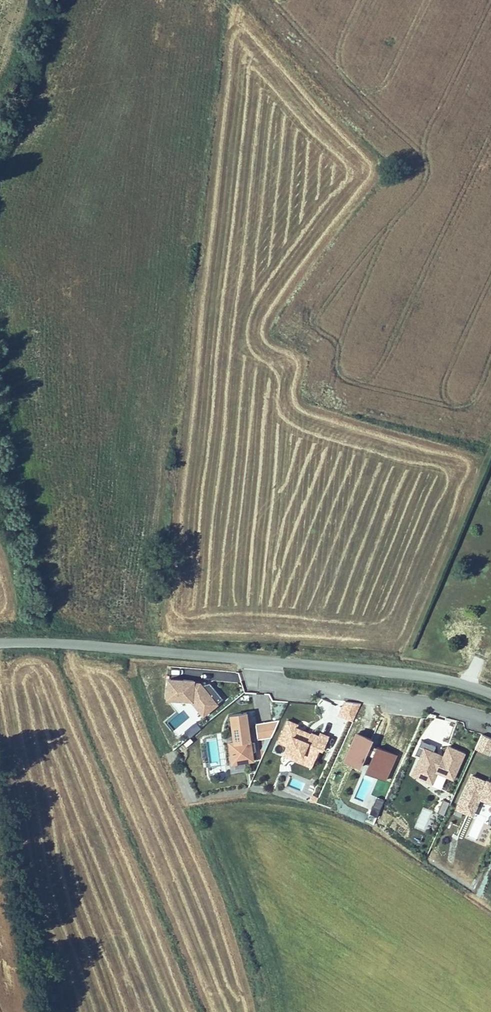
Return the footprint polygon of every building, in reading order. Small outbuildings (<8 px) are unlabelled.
[(192,697),(204,711),(225,695),(210,679),(170,676),(169,695),(192,697)] [(337,714),(353,721),(361,702),(343,700),(337,714)] [(251,740),(247,710),(234,712),(238,740),(232,741),(235,761),(255,758),(254,750),(258,749),(256,740),(251,740)] [(281,718),(257,720),(259,736),(273,734),(281,718)] [(299,723),(290,718),(281,738),(290,742),(285,753),(313,765),(321,747),(324,748),(330,734),(323,731),(320,737),(297,726),(299,723)] [(374,738),(358,731),(347,756),(361,763),(366,750),(374,753),(370,764),(391,773),(400,753),(379,744),(377,747),(371,744),(374,738)] [(484,731),(478,745),(490,751),(490,734),(484,731)] [(206,765),(219,765),(218,736),(205,737),(206,765)] [(437,744),(424,738),(418,750),(424,753),(415,771),(435,780),(440,768),(456,776),(468,750),(450,742),(445,753),(436,748),(437,744)] [(474,773),(460,805),(471,810),(477,809),(483,795),(490,798),(490,780),(474,773)] [(376,796),(370,811),(377,814),(384,799),(376,796)] [(441,798),(436,812),(444,815),(449,801),(441,798)] [(423,830),(431,811),(422,807),(414,827),(423,830)]
